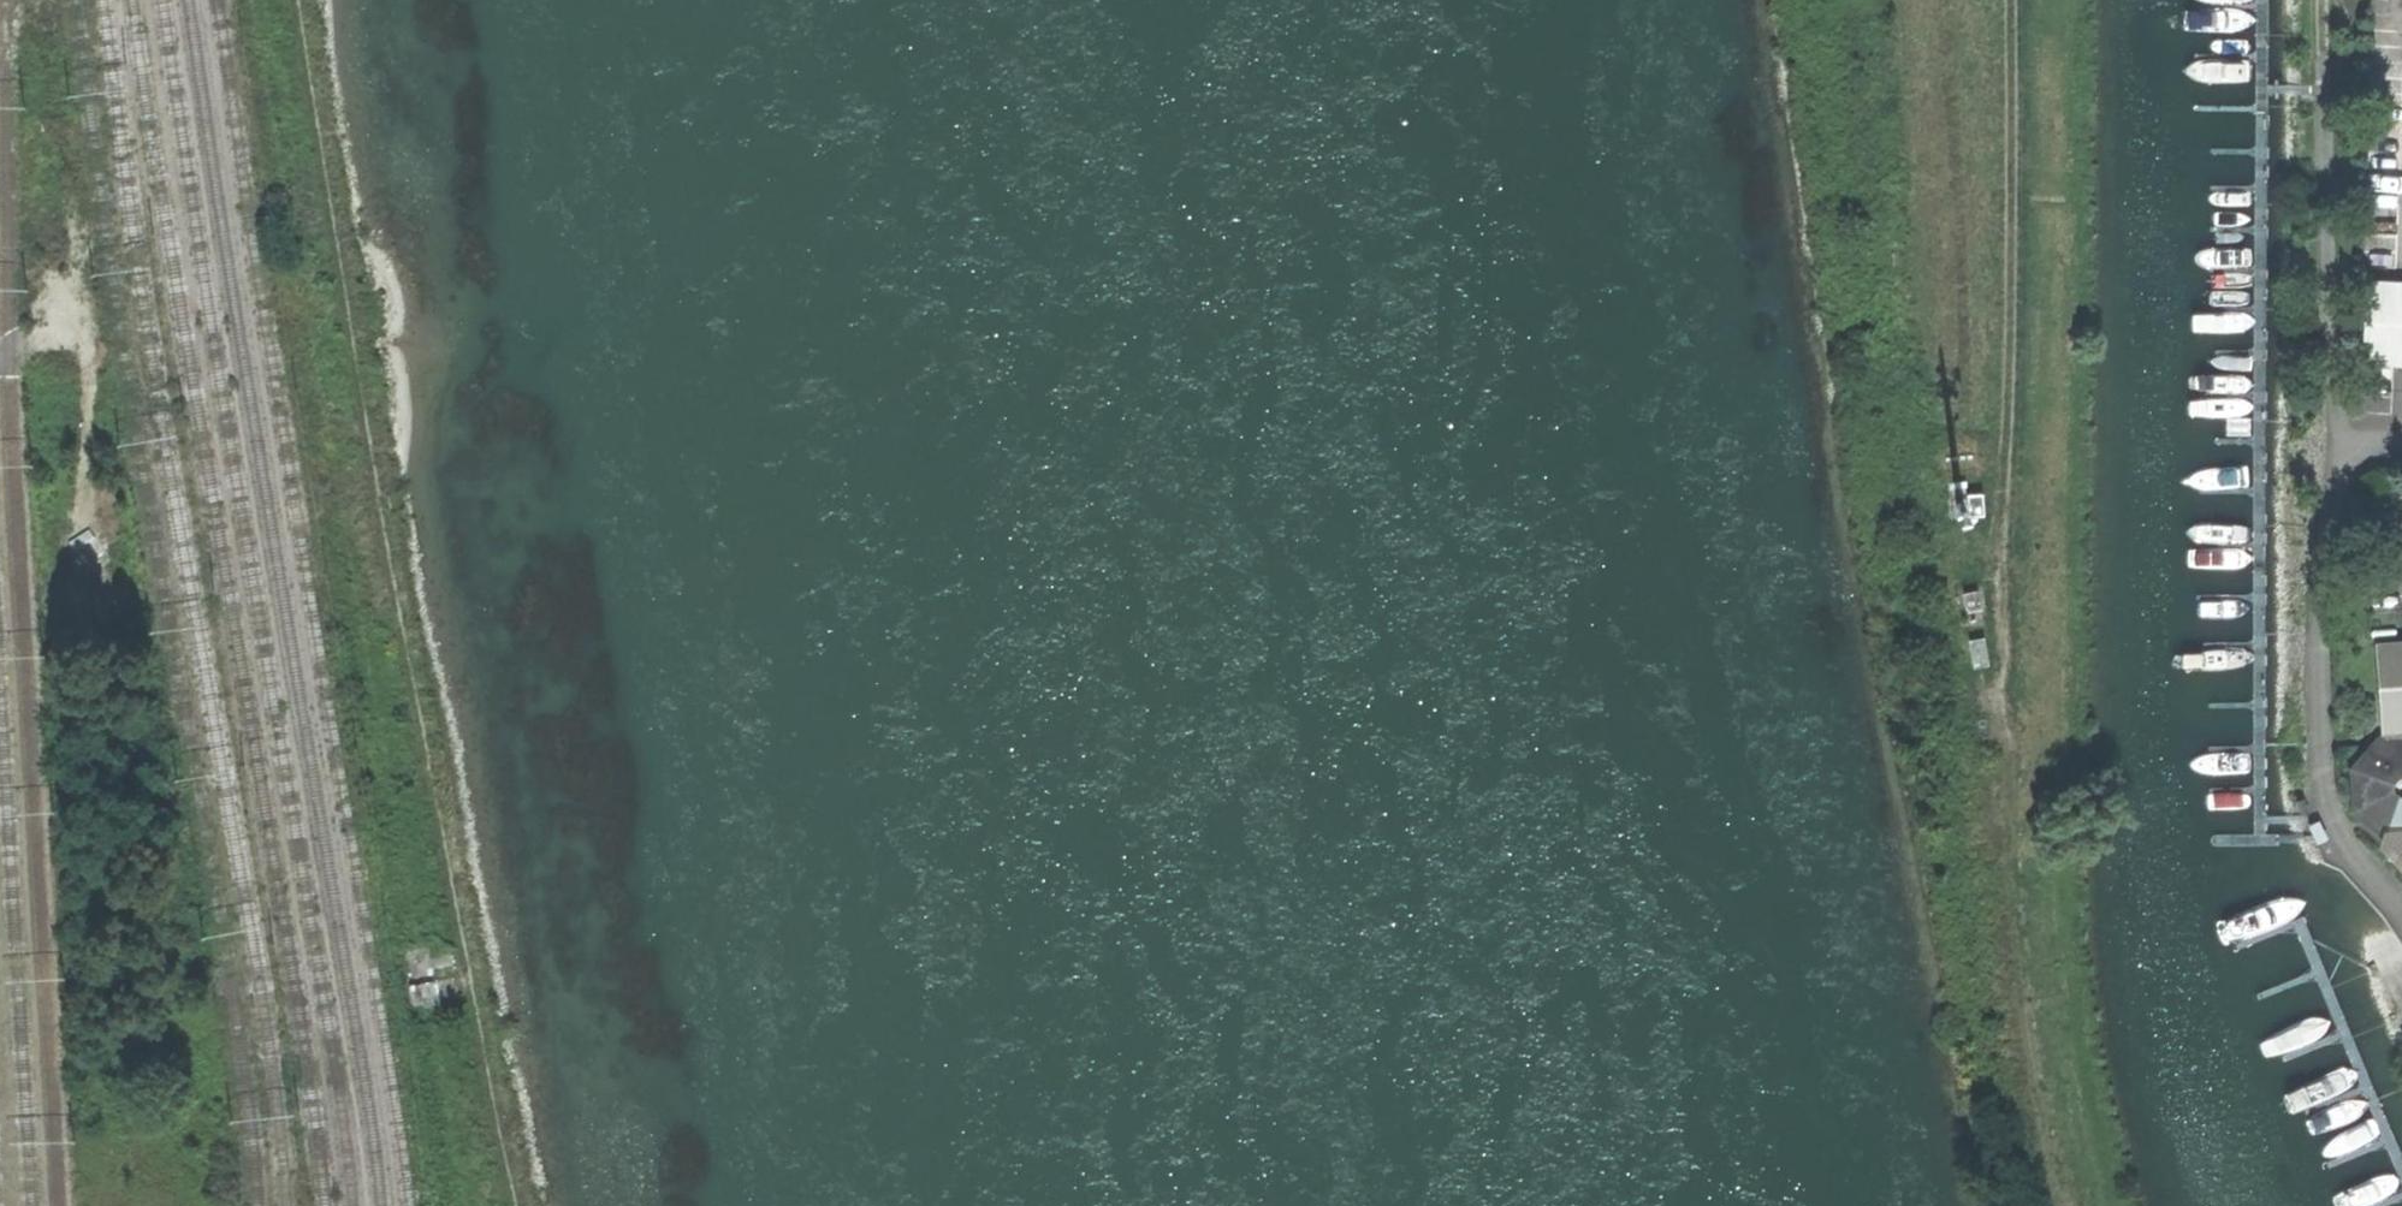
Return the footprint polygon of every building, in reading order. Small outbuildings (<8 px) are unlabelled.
[(2367,283),(2365,364),(2401,365),(2401,284),(2367,283)] [(1976,591),(1960,594),(1966,629),(1983,626),(1976,591)] [(2382,736),(2401,734),(2401,643),(2375,645),(2382,736)] [(2382,736),(2383,741),(2355,772),(2359,808),(2387,833),(2401,832),(2401,734),(2382,736)]
